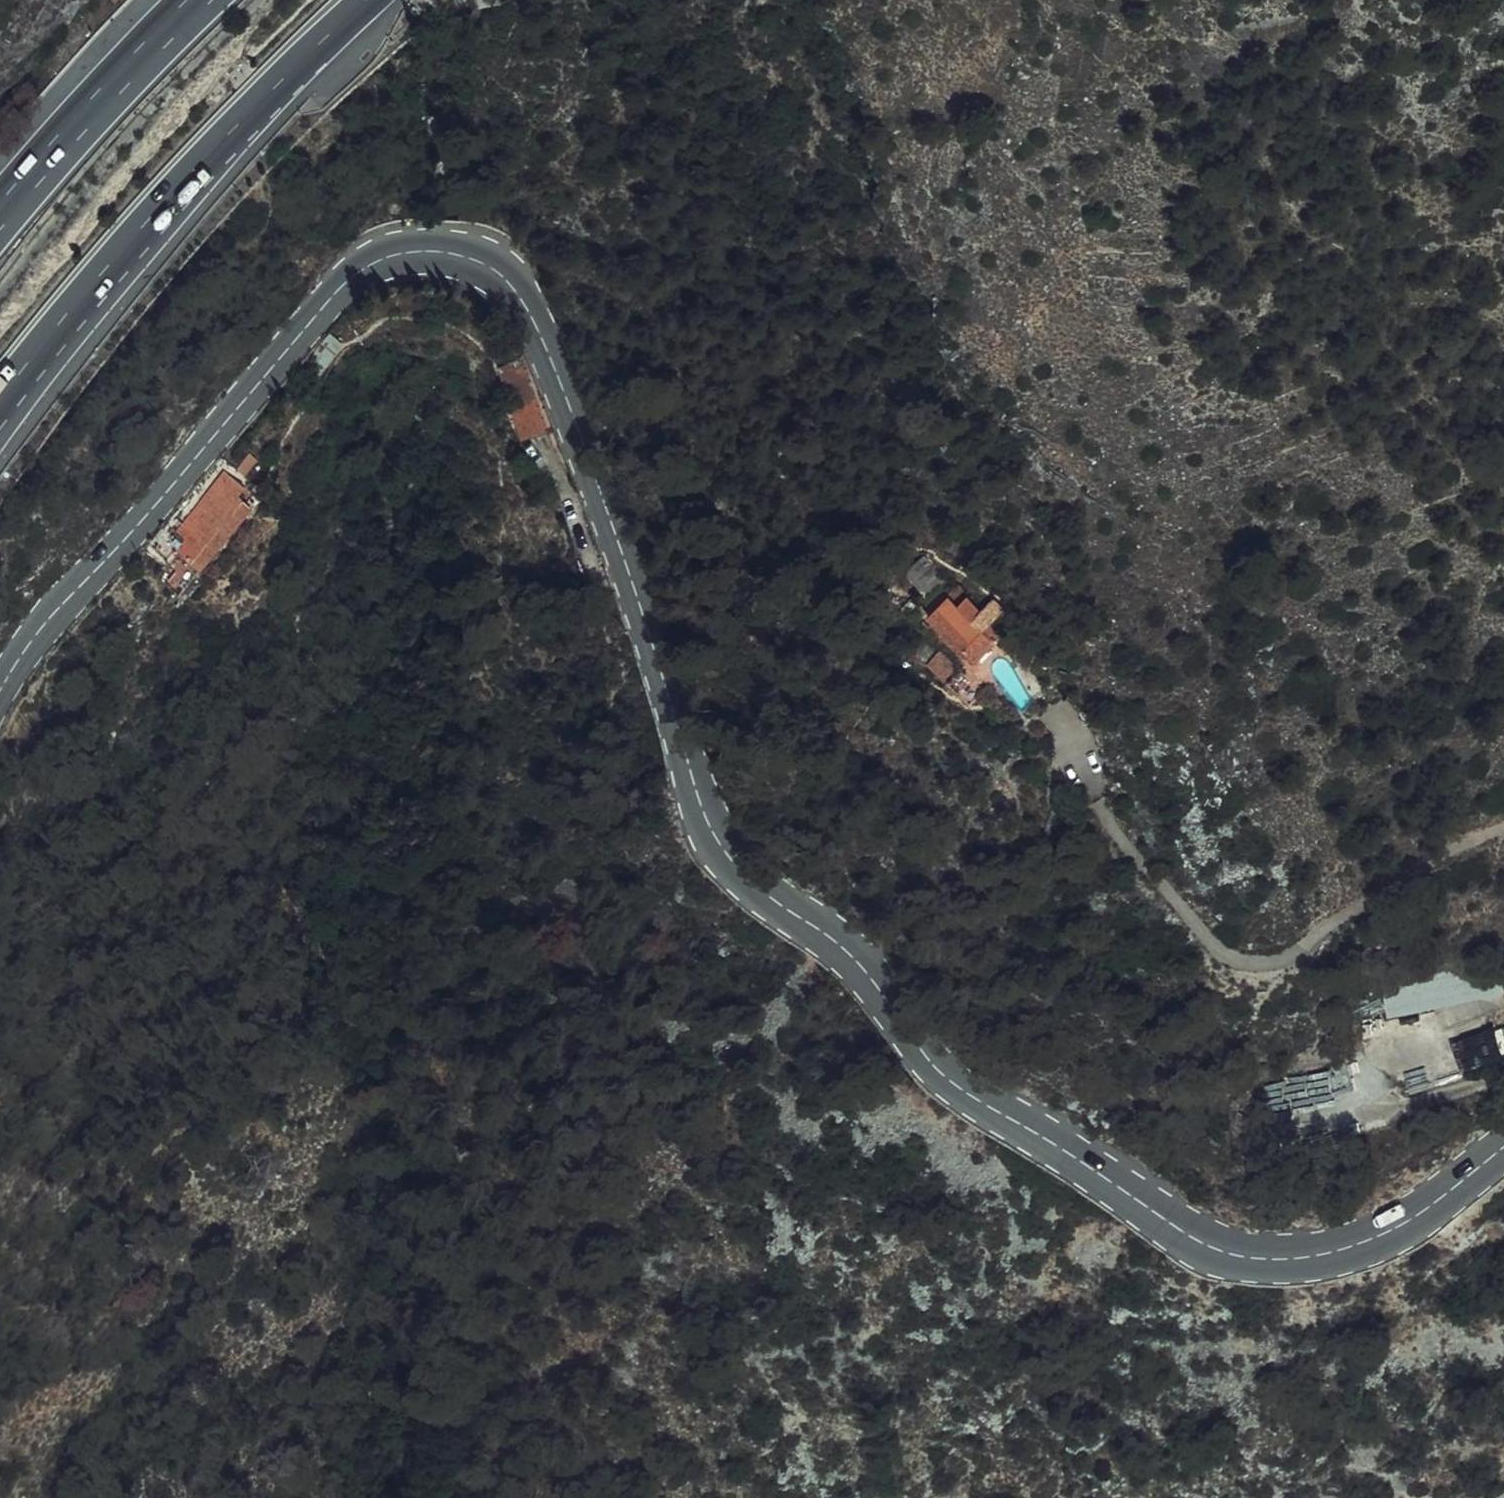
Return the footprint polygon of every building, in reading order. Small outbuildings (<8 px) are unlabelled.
[(542,400),(512,410),(523,436),(551,425),(542,400)] [(245,491),(220,476),(173,535),(183,544),(175,552),(199,571),(248,509),(238,500),(245,491)] [(944,564),(926,541),(905,555),(926,581),(944,564)] [(978,600),(984,592),(957,567),(926,599),(977,646),(1000,622),(978,600)] [(970,648),(952,667),(980,692),(998,674),(970,648)] [(1484,948),(1367,977),(1375,1017),(1493,989),(1484,948)]
